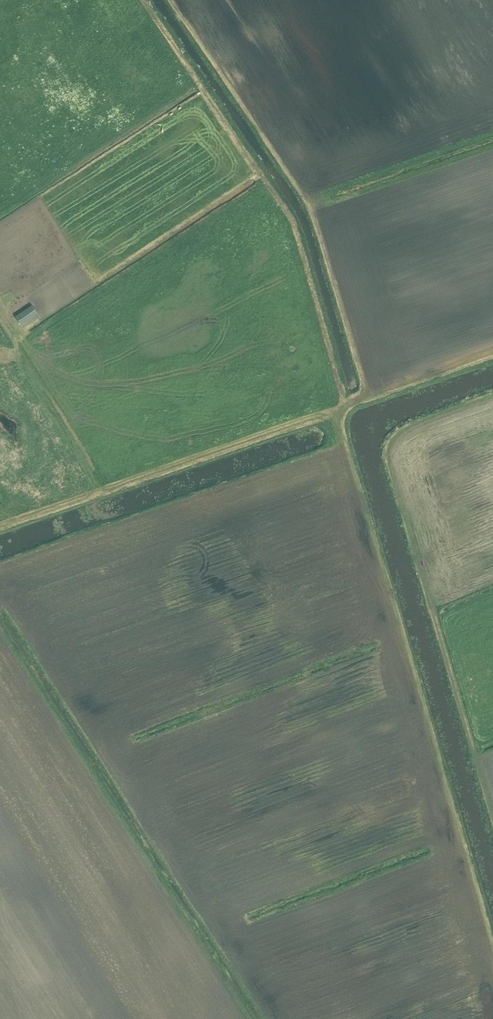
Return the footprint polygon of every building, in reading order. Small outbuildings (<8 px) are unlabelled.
[(16,317),(22,326),(38,315),(32,306),(16,317)]
